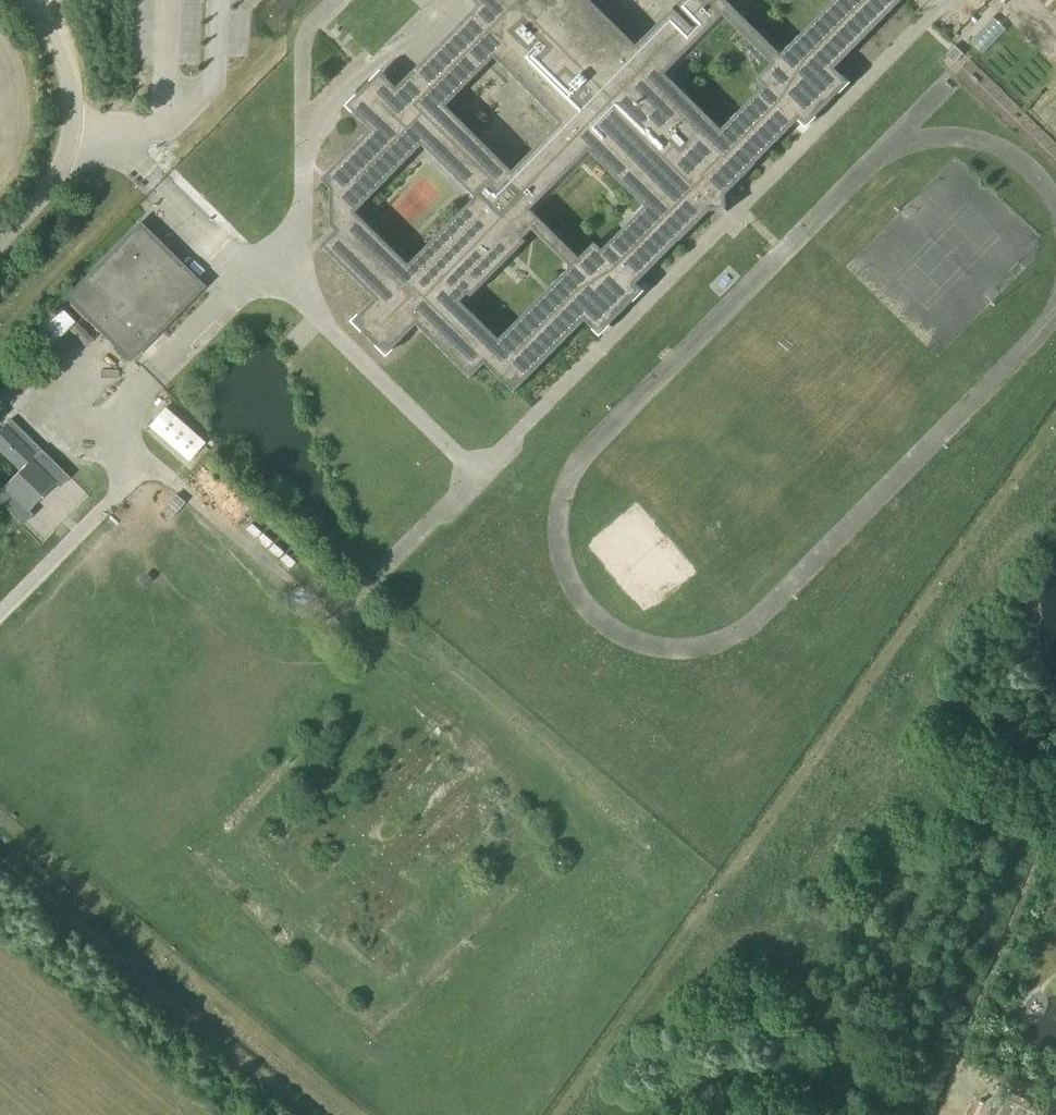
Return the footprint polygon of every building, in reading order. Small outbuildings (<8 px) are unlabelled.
[(585,320),(599,334),(641,290),(635,284),(708,210),(726,210),(725,193),(799,119),(805,125),(848,82),(834,68),(901,0),(834,0),(781,54),(727,0),(681,0),(636,45),(591,0),(472,0),(478,6),(397,88),(381,72),(348,106),(371,129),(321,179),(331,189),(331,226),(336,231),(321,245),(375,299),(353,321),(386,354),(416,324),(470,378),(484,363),(514,392),(585,320)] [(449,2),(437,0),(426,0),(421,29),(443,33),(449,2)] [(946,55),(954,63),(962,54),(954,46),(946,55)] [(522,115),(507,116),(507,141),(536,141),(535,125),(522,126),(522,115)] [(129,358),(139,348),(200,287),(138,226),(67,298),(129,358)] [(65,304),(42,327),(58,343),(81,319),(65,304)] [(4,405),(15,393),(5,385),(0,391),(0,402),(4,405)] [(205,442),(196,435),(165,407),(148,426),(187,461),(205,442)] [(68,477),(10,419),(0,429),(0,453),(17,471),(0,489),(0,503),(22,524),(32,514),(28,510),(54,483),(59,487),(68,477)] [(174,494),(159,511),(168,519),(183,502),(174,494)] [(371,927),(373,941),(389,939),(387,925),(371,927)]
